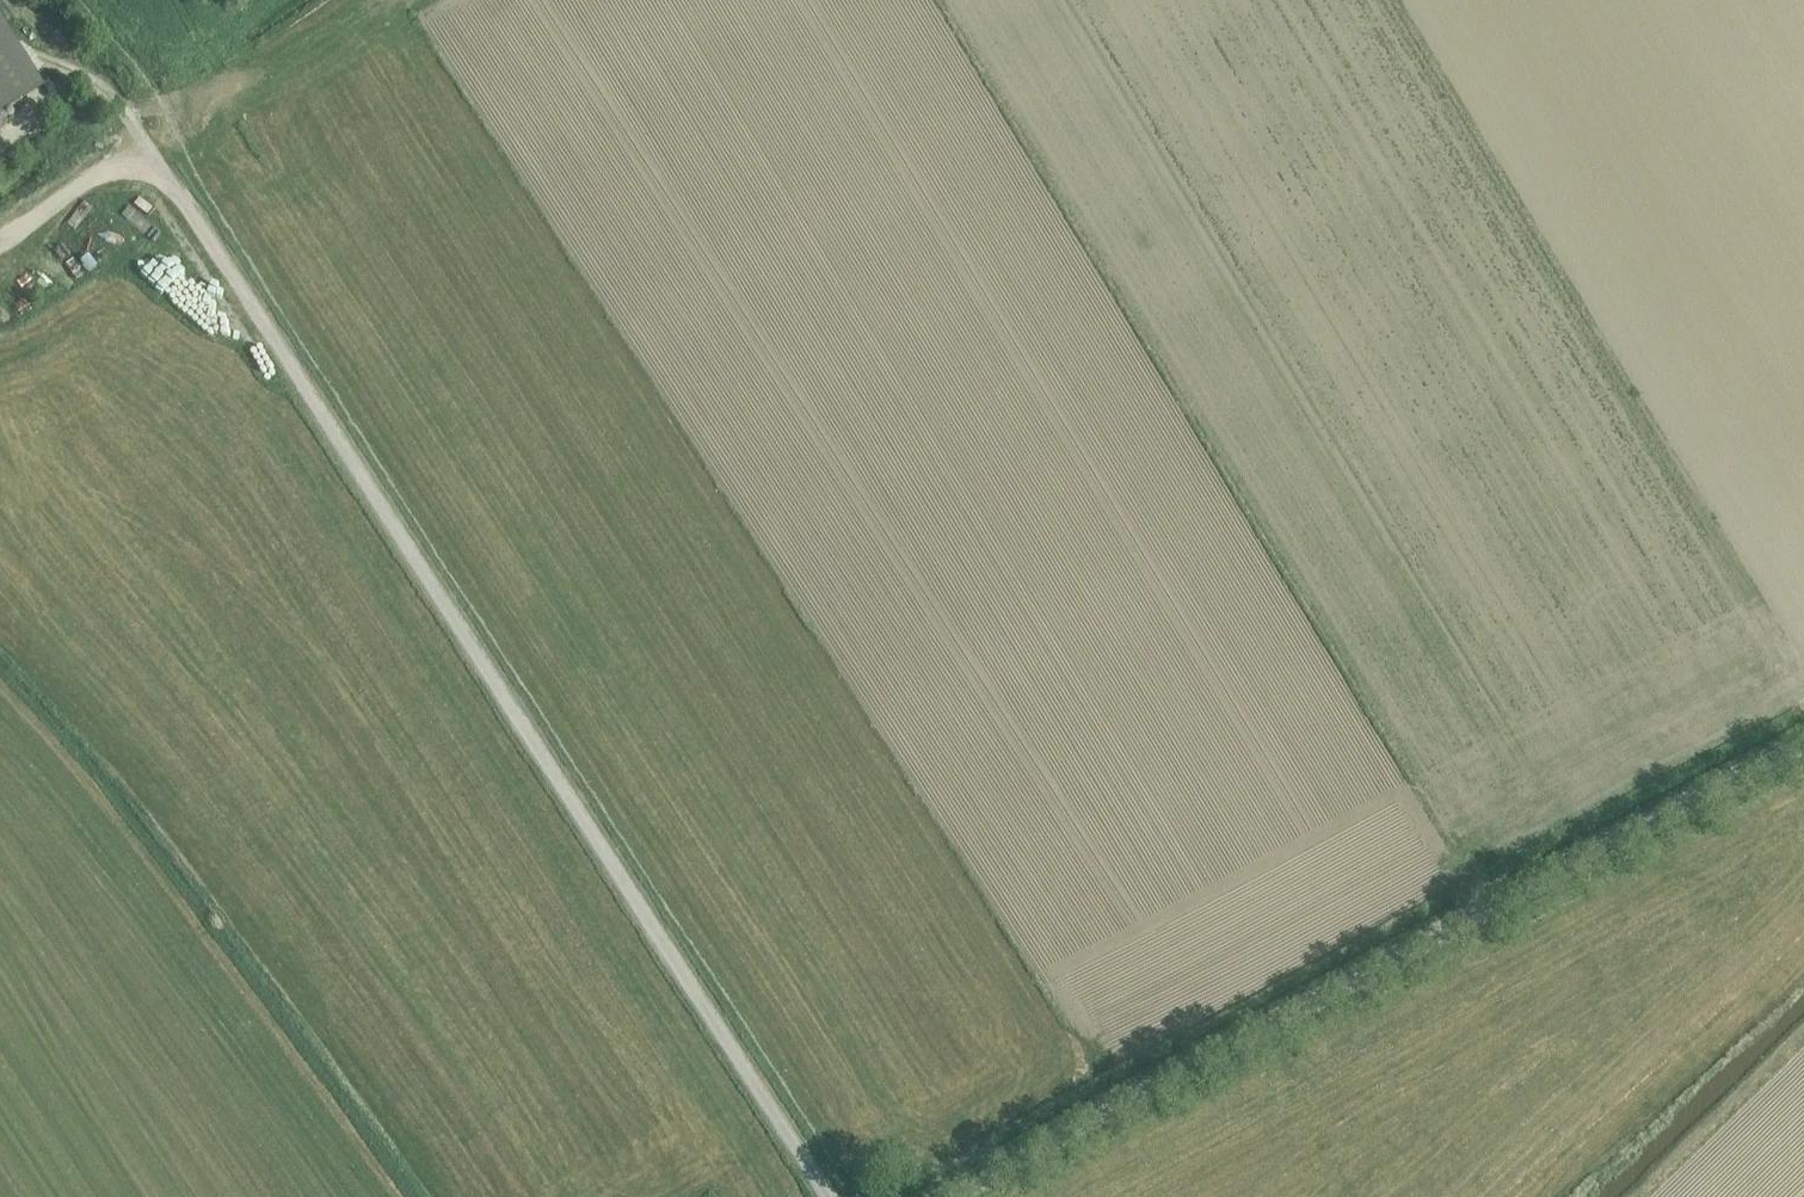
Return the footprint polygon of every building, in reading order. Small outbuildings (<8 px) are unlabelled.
[(25,102),(0,63),(0,118),(25,102)]
